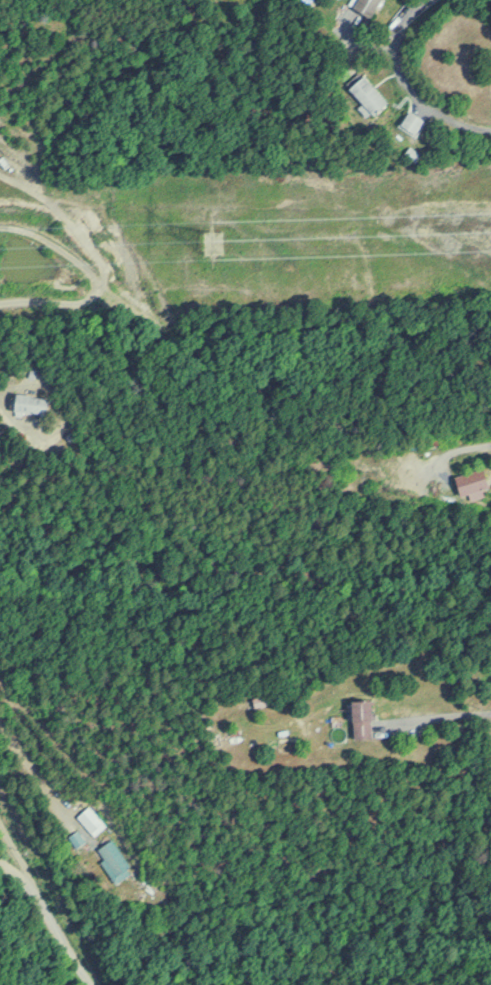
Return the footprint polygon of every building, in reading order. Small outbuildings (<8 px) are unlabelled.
[(353,5),(371,16),(381,0),(356,0),(353,5)] [(350,88),(375,114),(389,101),(364,75),(350,88)] [(403,124),(418,132),(426,118),(411,109),(403,124)] [(21,412),(53,412),(54,395),(22,394),(21,412)] [(464,500),(490,492),(490,487),(485,467),(457,476),(464,500)] [(356,700),(356,737),(375,737),(375,700),(356,700)] [(77,815),(94,834),(105,824),(88,806),(77,815)] [(96,850),(119,881),(134,870),(111,839),(96,850)]
